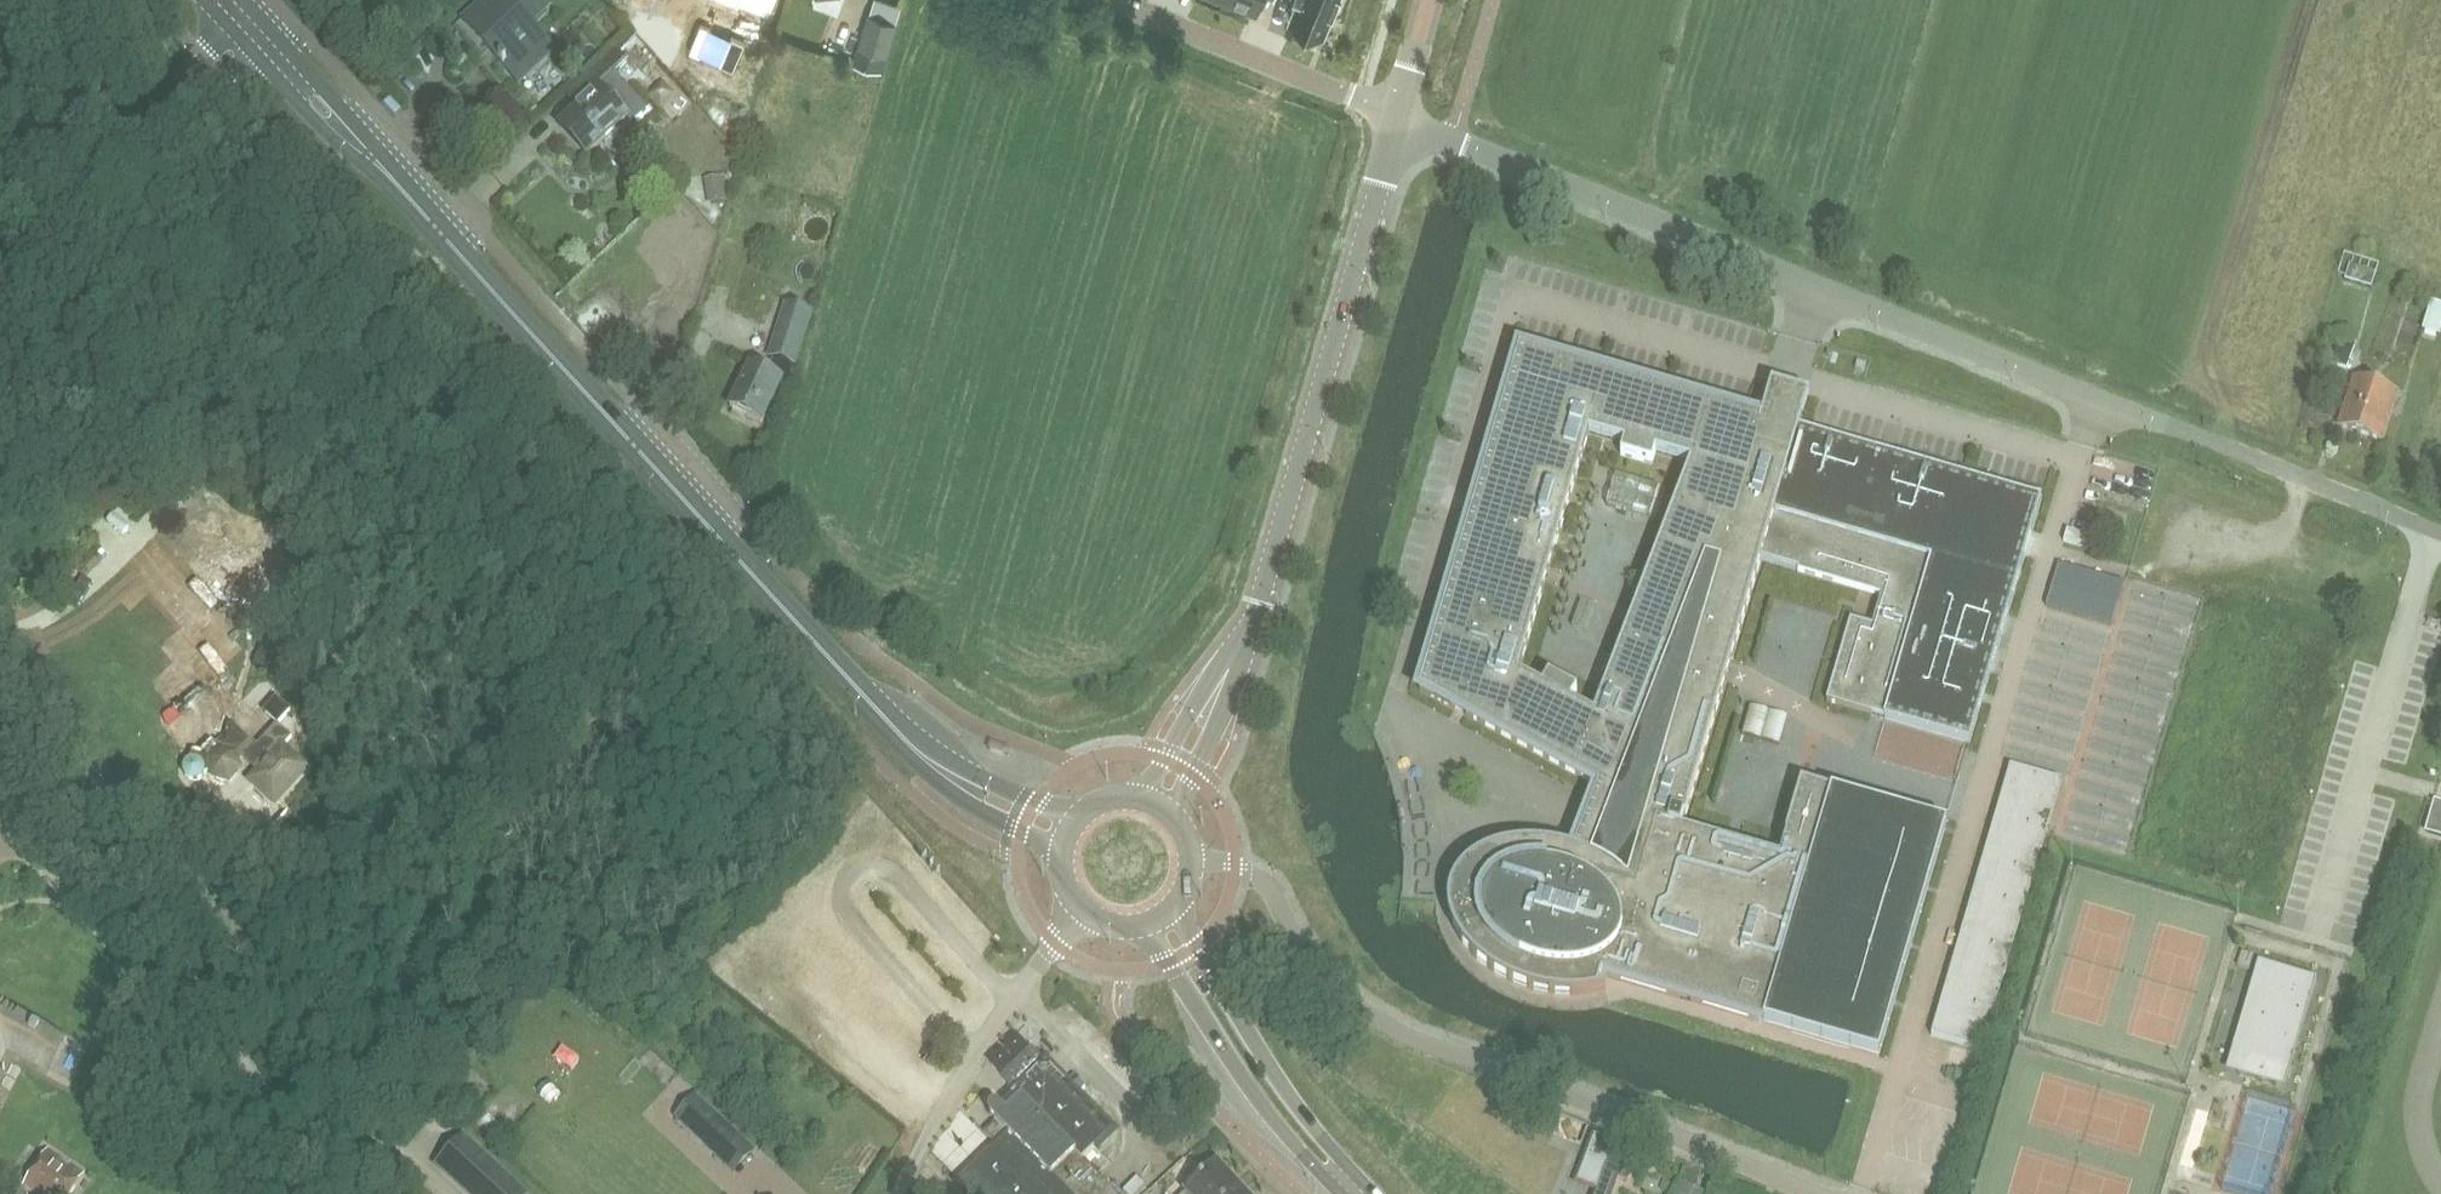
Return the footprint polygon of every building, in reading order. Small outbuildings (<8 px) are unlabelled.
[(465,24),(517,81),(553,48),(530,23),(548,7),(542,0),(491,0),(465,24)] [(814,3),(836,11),(841,0),(815,0),(814,3)] [(1290,19),(1323,32),(1331,13),(1334,14),(1339,0),(1298,0),(1290,19)] [(859,44),(853,62),(881,71),(887,53),(896,21),(869,13),(859,44)] [(634,16),(630,25),(668,67),(669,67),(682,35),(634,16)] [(647,111),(621,83),(614,75),(628,63),(617,51),(576,89),(587,102),(560,127),(586,155),(598,144),(604,150),(647,111)] [(708,179),(712,204),(726,202),(722,177),(708,179)] [(2423,330),(2440,336),(2440,332),(2440,305),(2431,302),(2423,330)] [(778,326),(767,359),(773,361),(794,367),(797,368),(807,336),(778,326)] [(2332,355),(2329,362),(2346,368),(2355,346),(2337,339),(2334,349),(2332,355)] [(1467,542),(1465,549),(1462,548),(1441,620),(1420,691),(1455,710),(1456,707),(1461,710),(1467,713),(1466,716),(1604,791),(1600,801),(1593,799),(1593,800),(1600,803),(1596,813),(1584,808),(1577,826),(1589,831),(1585,841),(1578,838),(1578,840),(1585,842),(1580,853),(1548,845),(1543,845),(1539,844),(1535,844),(1530,844),(1526,844),(1522,844),(1517,845),(1513,845),(1509,846),(1504,847),(1490,851),(1484,854),(1471,862),(1466,866),(1456,878),(1453,883),(1449,898),(1448,904),(1450,919),(1452,926),(1459,939),(1462,945),(1472,956),(1477,961),(1489,970),(1494,974),(1508,981),(1514,984),(1528,989),(1533,990),(1538,992),(1543,993),(1549,994),(1554,995),(1559,995),(1564,995),(1570,996),(1575,996),(1580,995),(1585,995),(1591,994),(1596,994),(1601,993),(1606,991),(1605,988),(1598,989),(1600,982),(1602,977),(1680,1000),(1680,997),(1686,999),(1691,1000),(1690,1003),(1879,1058),(1947,827),(1801,784),(1779,859),(1730,844),(1682,830),(1726,684),(1725,684),(1722,683),(1726,669),(1731,654),(1733,656),(1734,656),(1762,559),(1799,570),(1798,573),(1881,597),(1876,612),(1872,627),(1851,621),(1827,702),(1970,745),(2041,500),(1762,418),(1760,426),(1748,422),(1750,417),(1569,364),(1568,367),(1562,366),(1556,364),(1557,361),(1520,350),(1472,512),(1473,512),(1476,514),(1474,519),(1467,542)] [(762,423),(782,381),(751,366),(730,408),(762,423)] [(2381,439),(2396,391),(2352,377),(2337,425),(2381,439)] [(2111,520),(2108,529),(2122,533),(2125,524),(2111,520)] [(2133,639),(2099,757),(2101,757),(2302,815),(2302,814),(2337,698),(2133,639)] [(284,748),(251,779),(273,804),(307,772),(284,748)] [(208,760),(189,769),(199,790),(219,781),(208,760)] [(2012,767),(1932,1034),(1982,1049),(2045,836),(2061,781),(2012,767)] [(2427,832),(2440,836),(2440,815),(2432,812),(2427,832)] [(486,931),(492,922),(480,915),(475,925),(486,931)] [(2266,1063),(2290,1070),(2316,980),(2271,966),(2247,1045),(2270,1052),(2266,1063)] [(1973,1067),(1972,1047),(1955,1048),(1957,1068),(1973,1067)] [(963,1185),(972,1193),(1117,1193),(1083,1159),(1094,1149),(1113,1129),(1078,1094),(1081,1090),(1085,1087),(1074,1075),(1070,1079),(1066,1082),(1045,1060),(1043,1062),(1040,1058),(1030,1048),(1001,1077),(1014,1090),(1013,1091),(1018,1097),(1004,1111),(996,1104),(992,1104),(990,1106),(989,1109),(990,1113),(996,1120),(984,1132),(993,1141),(1000,1148),(987,1161),(980,1155),(969,1166),(976,1172),(963,1185)] [(675,1118),(716,1157),(737,1135),(696,1097),(675,1118)] [(463,1137),(440,1163),(474,1193),(526,1193),(463,1137)] [(1578,1182),(1596,1189),(1613,1144),(1596,1137),(1578,1182)] [(1617,1183),(1626,1186),(1638,1154),(1613,1144),(1596,1189),(1594,1193),(1613,1193),(1617,1183)] [(84,1173),(47,1148),(24,1183),(41,1193),(70,1193),(84,1173)] [(1239,1188),(1216,1164),(1186,1192),(1187,1193),(1185,1193),(1232,1193),(1239,1188)] [(1704,1188),(1682,1178),(1675,1193),(1702,1193),(1704,1188)]
